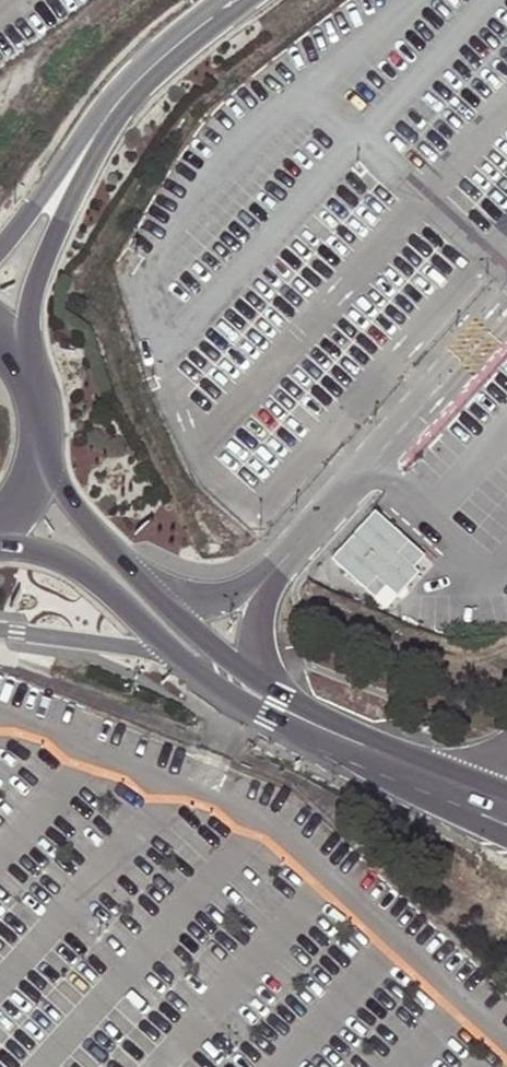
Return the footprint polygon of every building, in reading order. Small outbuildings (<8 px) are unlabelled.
[(415,545),(381,514),(338,563),(372,593),(383,581),(393,590),(404,600),(426,576),(421,572),(405,557),(415,545)] [(432,559),(415,545),(405,557),(421,572),(432,559)] [(383,581),(372,593),(382,602),(393,590),(383,581)]
